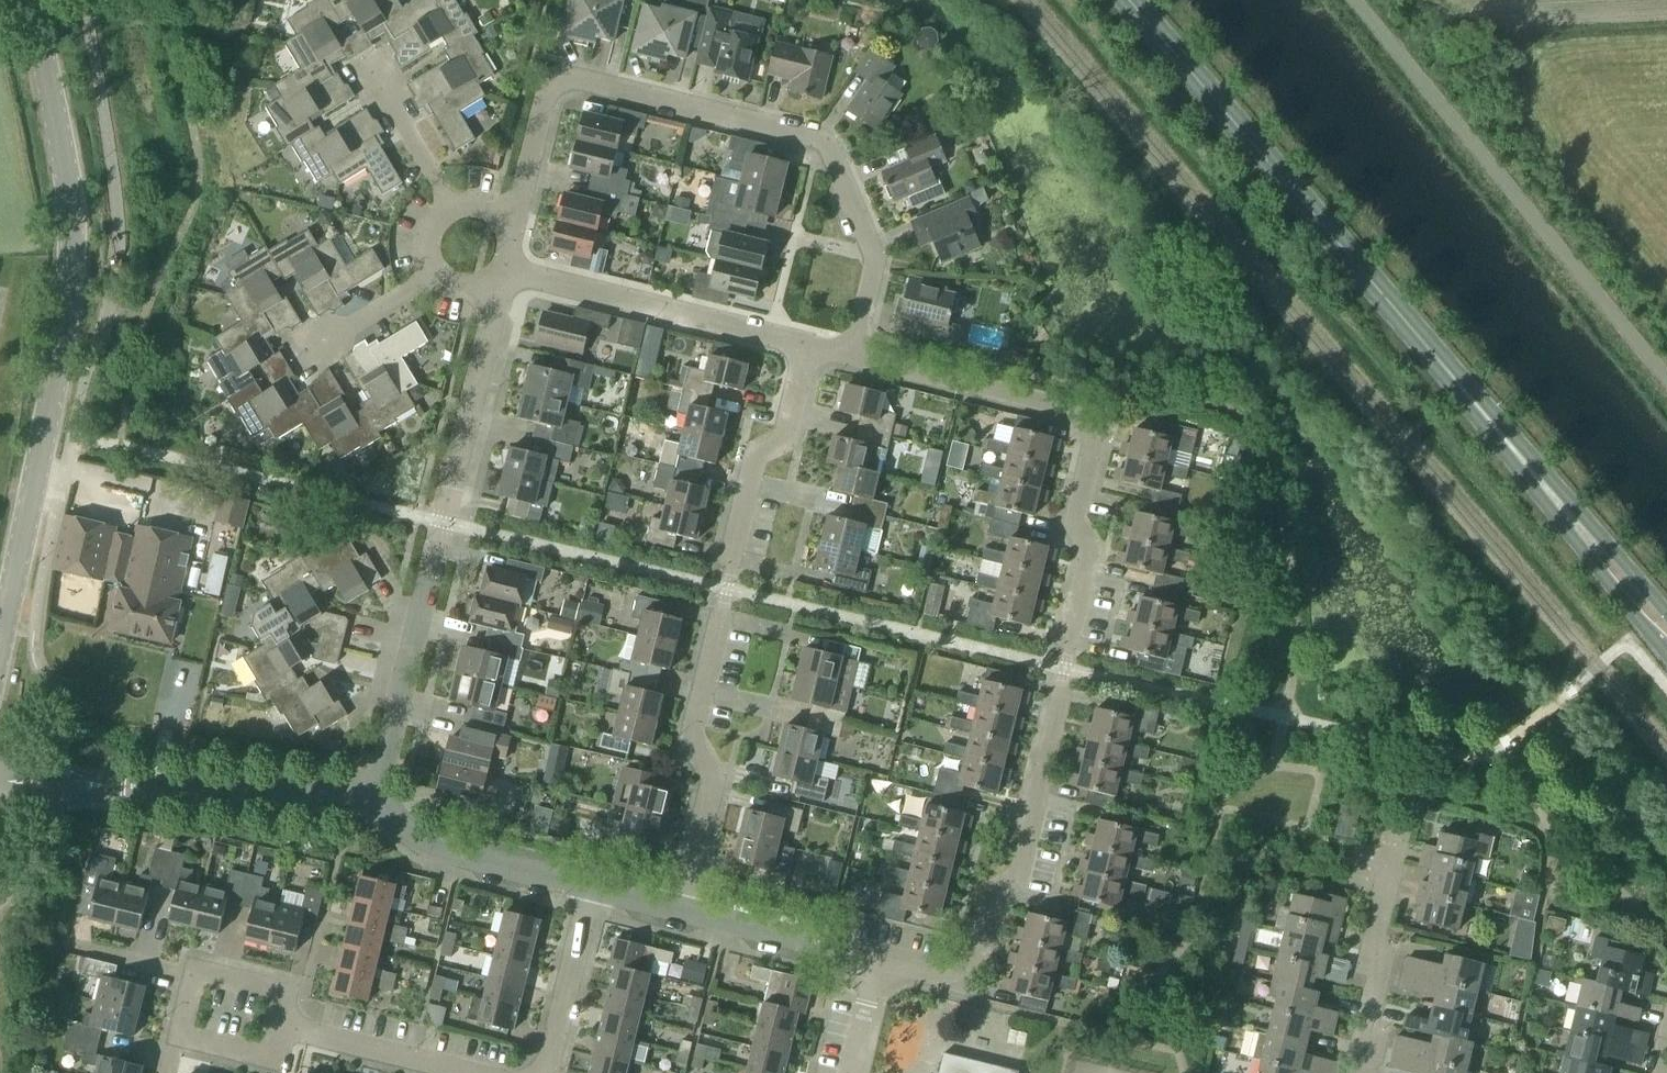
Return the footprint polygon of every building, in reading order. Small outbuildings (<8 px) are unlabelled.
[(327,0),(316,0),(306,6),(307,8),(287,21),(296,36),(297,37),(305,32),(322,60),(328,56),(333,64),(345,57),(329,31),(341,24),(327,0)] [(341,24),(354,16),(370,42),(382,35),(377,27),(383,23),(369,0),(327,0),(341,24)] [(383,23),(377,27),(382,35),(388,31),(394,40),(388,43),(395,54),(395,56),(419,41),(412,29),(440,13),(436,5),(433,0),(418,0),(402,9),(397,0),(369,0),(383,23)] [(395,56),(394,59),(400,70),(431,51),(428,46),(441,38),(448,50),(473,37),(478,34),(466,15),(464,16),(454,0),(433,0),(436,5),(440,13),(412,29),(419,41),(395,56)] [(617,28),(624,0),(570,0),(561,37),(595,45),(596,39),(613,43),(617,28)] [(666,62),(667,56),(684,60),(692,29),(696,15),(661,7),(660,11),(643,7),(631,54),(666,62)] [(704,32),(702,42),(696,65),(715,70),(714,74),(747,83),(758,40),(762,24),(730,15),(710,10),(708,18),(704,32)] [(704,32),(708,18),(696,15),(692,29),(704,32)] [(495,27),(488,32),(493,39),(500,35),(495,27)] [(297,37),(296,36),(285,44),(301,70),(274,86),(281,98),(282,98),(286,106),(314,89),(321,100),(346,86),(344,85),(337,74),(332,77),(326,68),(333,64),(328,56),(322,60),(305,32),(297,37)] [(473,37),(448,50),(444,53),(452,66),(438,74),(435,69),(406,86),(412,96),(412,98),(438,83),(445,94),(473,78),(478,86),(494,77),(482,56),(484,55),(473,37)] [(769,75),(769,76),(793,81),(790,93),(821,100),(831,59),(776,45),(769,75)] [(870,51),(855,74),(868,83),(848,113),(876,131),(900,95),(883,83),(893,67),(870,51)] [(438,83),(412,98),(412,101),(418,112),(427,106),(455,153),(475,140),(459,114),(485,98),(478,86),(473,78),(445,94),(438,83)] [(282,98),(281,98),(265,107),(278,128),(275,129),(286,148),(315,131),(315,130),(308,119),(321,111),(324,116),(355,97),(348,86),(346,86),(321,100),(314,89),(286,106),(282,98)] [(650,100),(648,111),(674,116),(676,106),(650,100)] [(381,105),(372,111),(385,132),(395,126),(381,105)] [(612,122),(585,115),(578,142),(616,152),(621,135),(636,139),(638,129),(644,130),(647,117),(615,109),(612,122)] [(315,131),(286,148),(287,149),(291,146),(302,164),(304,163),(317,183),(333,174),(328,165),(356,148),(349,137),(374,121),(373,121),(366,110),(338,127),(341,132),(327,140),(319,128),(315,130),(315,131)] [(377,122),(374,121),(349,137),(356,148),(328,165),(333,174),(340,185),(366,169),(382,196),(402,184),(375,138),(384,133),(377,122)] [(947,135),(956,131),(952,121),(943,125),(947,135)] [(705,136),(706,131),(692,127),(689,142),(693,142),(705,136)] [(740,182),(780,192),(787,165),(760,159),(763,145),(731,137),(728,151),(733,152),(730,162),(725,167),(722,178),(740,182)] [(911,162),(883,174),(895,202),(935,185),(926,164),(942,157),(934,138),(906,149),(911,162)] [(616,152),(578,142),(571,169),(598,176),(595,189),(639,200),(641,191),(634,190),(635,185),(625,182),(628,172),(612,168),(616,152)] [(740,182),(722,178),(715,176),(706,217),(711,218),(741,225),(743,225),(746,212),(774,219),(780,192),(740,182)] [(975,188),(972,179),(963,183),(966,192),(975,188)] [(985,187),(972,193),(977,206),(989,197),(985,187)] [(639,200),(595,189),(592,203),(565,196),(558,223),(596,232),(601,215),(616,219),(617,214),(635,217),(639,200)] [(677,196),(674,207),(686,209),(688,199),(677,196)] [(321,197),(318,207),(332,210),(334,200),(321,197)] [(969,199),(911,223),(919,242),(931,237),(942,264),(979,248),(969,223),(977,220),(969,199)] [(332,215),(320,213),(318,225),(330,227),(332,215)] [(711,218),(706,217),(702,216),(700,224),(709,226),(711,218)] [(741,225),(711,218),(708,232),(711,232),(706,255),(710,260),(717,262),(760,272),(767,246),(737,238),(741,225)] [(596,232),(558,223),(551,250),(579,256),(575,270),(602,276),(608,253),(592,249),(596,232)] [(266,247),(265,247),(282,276),(285,281),(298,273),(306,287),(301,290),(318,319),(329,312),(331,313),(315,287),(327,280),(310,252),(318,247),(308,231),(288,243),(286,241),(269,252),(266,247)] [(329,239),(318,247),(310,252),(327,280),(315,287),(331,313),(333,313),(344,307),(339,298),(384,270),(372,250),(345,266),(329,239)] [(282,276),(265,247),(248,258),(244,252),(226,263),(231,271),(228,273),(231,278),(220,285),(226,295),(245,285),(262,313),(273,306),(288,330),(291,331),(302,325),(283,294),(278,297),(270,283),(282,276)] [(654,260),(651,254),(645,253),(640,258),(643,265),(650,266),(654,260)] [(760,272),(717,262),(713,278),(697,274),(692,298),(721,305),(724,292),(754,299),(760,272)] [(910,279),(901,317),(930,324),(926,339),(956,347),(960,328),(948,324),(954,297),(919,288),(921,282),(910,279)] [(245,285),(226,295),(225,296),(241,323),(215,339),(222,351),(227,359),(255,342),(259,348),(268,343),(263,336),(272,331),(276,336),(286,330),(288,330),(273,306),(262,313),(245,285)] [(544,314),(536,343),(582,354),(589,326),(607,331),(611,317),(575,309),(572,321),(544,314)] [(639,351),(645,326),(623,320),(617,346),(639,351)] [(397,397),(406,393),(417,386),(401,359),(428,343),(416,323),(370,351),(365,341),(354,348),(353,350),(369,376),(380,369),(397,397)] [(647,327),(639,358),(656,362),(664,331),(647,327)] [(227,359),(222,351),(206,360),(218,380),(216,382),(227,400),(256,383),(248,370),(275,355),(268,343),(259,348),(255,342),(227,359)] [(683,392),(711,399),(714,385),(741,392),(748,366),(735,363),(738,349),(714,343),(706,373),(688,368),(683,392)] [(999,346),(995,362),(1012,366),(1016,350),(999,346)] [(369,376),(353,350),(353,352),(342,359),(359,388),(364,385),(373,398),(360,406),(362,411),(378,434),(396,423),(395,421),(415,409),(406,393),(397,397),(380,369),(369,376)] [(531,366),(524,393),(567,404),(571,387),(587,391),(593,367),(553,358),(550,371),(531,366)] [(318,377),(318,379),(332,404),(321,411),(337,439),(330,444),(340,460),(360,448),(362,450),(381,439),(378,434),(362,411),(351,418),(342,404),(347,401),(329,370),(318,377)] [(301,398),(296,391),(288,397),(292,403),(264,421),(274,438),(276,441),(303,425),(319,451),(330,444),(337,439),(321,411),(332,404),(318,379),(317,381),(306,388),(310,393),(301,398)] [(263,395),(256,383),(227,400),(239,419),(241,418),(253,438),(255,437),(260,446),(274,438),(264,421),(292,403),(288,397),(296,391),(289,380),(263,395)] [(863,433),(890,439),(895,417),(880,413),(884,397),(846,387),(840,414),(866,420),(863,433)] [(409,394),(415,404),(424,398),(419,388),(409,394)] [(711,399),(683,392),(680,404),(690,407),(684,432),(721,441),(727,415),(708,411),(711,399)] [(522,402),(518,420),(547,427),(544,441),(555,443),(573,448),(577,449),(582,428),(577,427),(578,424),(563,420),(567,404),(524,393),(522,402)] [(1046,466),(1046,465),(1050,451),(1055,452),(1057,447),(1059,447),(1060,442),(1052,440),(1052,439),(1041,436),(1044,423),(1018,417),(1010,445),(989,440),(986,451),(1008,456),(1008,457),(1046,466)] [(627,421),(623,438),(637,441),(637,440),(642,441),(646,425),(627,421)] [(975,437),(966,425),(957,432),(965,444),(975,437)] [(1166,466),(1170,451),(1191,456),(1197,432),(1171,425),(1167,438),(1134,430),(1130,446),(1125,444),(1123,450),(1121,449),(1120,455),(1128,457),(1128,456),(1166,466)] [(894,426),(892,436),(903,439),(906,429),(894,426)] [(721,441),(684,432),(680,446),(662,442),(657,465),(664,466),(664,467),(692,474),(692,473),(701,476),(704,463),(715,466),(721,441)] [(890,439),(863,433),(860,445),(834,439),(827,465),(840,468),(840,467),(865,474),(865,473),(878,476),(884,452),(887,452),(890,439)] [(555,443),(550,460),(558,461),(569,464),(573,448),(555,443)] [(943,452),(929,448),(926,459),(941,462),(943,452)] [(504,473),(541,482),(546,459),(510,450),(510,451),(503,452),(504,463),(507,463),(504,473)] [(1128,456),(1128,457),(1124,471),(1118,470),(1117,475),(1115,475),(1113,480),(1121,482),(1121,483),(1154,491),(1151,504),(1178,511),(1181,497),(1160,491),(1163,477),(1185,482),(1188,471),(1166,466),(1128,456)] [(1046,466),(1008,457),(1004,471),(983,466),(980,476),(1001,482),(1001,483),(1039,493),(1040,491),(1043,476),(1049,478),(1050,472),(1053,473),(1054,467),(1046,465),(1046,466)] [(962,461),(948,458),(946,468),(959,471),(962,461)] [(692,474),(664,467),(661,480),(671,482),(665,507),(703,516),(709,491),(689,486),(692,474)] [(840,467),(840,468),(834,493),(860,499),(857,512),(884,518),(887,506),(872,502),(878,476),(865,473),(865,474),(840,467)] [(541,482),(504,473),(499,497),(530,505),(526,521),(539,525),(543,508),(535,505),(541,482)] [(610,492),(622,494),(623,488),(620,481),(612,480),(610,492)] [(1039,493),(1001,483),(998,496),(976,491),(974,502),(995,507),(991,523),(1018,530),(1021,515),(1033,518),(1037,502),(1043,503),(1044,498),(1046,498),(1048,493),(1040,491),(1039,493)] [(220,495),(220,496),(213,523),(243,530),(250,502),(220,495)] [(1178,511),(1151,504),(1148,517),(1136,514),(1132,529),(1127,528),(1125,534),(1123,533),(1122,539),(1130,541),(1130,540),(1168,550),(1172,535),(1193,540),(1196,529),(1175,524),(1178,511)] [(703,516),(665,507),(662,521),(652,519),(646,542),(674,549),(677,536),(697,541),(703,516)] [(884,518),(857,512),(854,524),(827,518),(821,543),(859,553),(866,528),(881,531),(884,518)] [(66,517),(53,570),(105,582),(105,581),(124,585),(123,588),(121,588),(111,630),(170,644),(180,601),(179,601),(193,540),(138,527),(135,539),(116,535),(117,529),(66,517)] [(580,521),(578,532),(592,536),(595,524),(580,521)] [(1018,530),(991,523),(988,535),(1010,540),(1006,555),(984,549),(982,560),(1003,566),(1003,567),(1042,577),(1042,575),(1045,560),(1051,562),(1052,556),(1055,557),(1056,551),(1048,549),(1048,548),(1015,540),(1018,530)] [(604,539),(607,528),(596,525),(594,536),(594,537),(604,539)] [(305,559),(321,589),(323,593),(336,585),(347,603),(367,592),(366,590),(381,580),(366,554),(359,558),(347,537),(324,551),(322,549),(305,559)] [(1130,540),(1130,541),(1126,555),(1120,554),(1119,559),(1117,559),(1115,564),(1123,566),(1123,567),(1156,575),(1153,588),(1180,594),(1183,581),(1162,575),(1165,560),(1187,566),(1190,555),(1168,550),(1130,540)] [(859,553),(821,543),(815,569),(841,575),(838,588),(865,595),(870,573),(855,570),(859,553)] [(301,625),(307,621),(317,616),(318,618),(318,619),(321,616),(309,596),(321,589),(305,559),(302,555),(283,566),(284,568),(261,582),(274,603),(284,597),(301,625)] [(1203,559),(1190,556),(1187,565),(1201,568),(1203,559)] [(477,596),(521,607),(528,580),(542,583),(545,570),(516,563),(513,575),(488,569),(481,596),(477,595),(477,596)] [(1042,577),(1003,567),(1000,580),(978,575),(975,586),(997,591),(997,592),(1035,601),(1035,600),(1039,586),(1045,587),(1046,582),(1048,582),(1050,577),(1042,575),(1042,577)] [(233,576),(231,586),(241,589),(244,579),(233,576)] [(1180,594),(1153,588),(1150,601),(1140,598),(1136,614),(1131,612),(1129,618),(1127,618),(1126,623),(1134,625),(1172,634),(1176,619),(1197,625),(1200,614),(1178,608),(1179,608),(1177,607),(1180,594)] [(1035,601),(997,592),(994,606),(972,601),(966,625),(993,632),(996,619),(1029,627),(1033,611),(1039,613),(1040,607),(1042,608),(1044,602),(1035,600),(1035,601)] [(521,607),(477,596),(470,624),(496,630),(492,643),(496,644),(497,644),(521,650),(525,637),(516,635),(519,624),(513,622),(517,607),(521,608),(521,607)] [(284,597),(274,603),(255,614),(251,627),(263,646),(269,656),(298,639),(299,638),(302,626),(301,625),(284,597)] [(672,605),(647,599),(637,597),(631,620),(641,622),(638,637),(675,646),(682,621),(669,618),(672,605)] [(563,600),(559,617),(575,621),(579,604),(563,600)] [(923,614),(936,618),(939,608),(925,604),(923,614)] [(597,608),(586,605),(584,605),(580,623),(595,627),(599,609),(597,608)] [(345,635),(348,622),(346,619),(326,614),(321,616),(318,619),(316,626),(317,628),(345,635)] [(316,626),(318,619),(318,618),(317,616),(307,621),(311,629),(316,626)] [(561,619),(558,632),(570,635),(573,622),(561,619)] [(1134,625),(1130,639),(1124,638),(1123,644),(1121,643),(1119,649),(1127,651),(1139,654),(1135,667),(1162,674),(1169,645),(1191,650),(1194,639),(1172,634),(1134,625)] [(675,646),(638,637),(632,662),(622,660),(619,673),(646,679),(649,667),(669,671),(675,646)] [(298,639),(269,656),(263,646),(243,658),(256,681),(254,682),(266,701),(270,699),(298,680),(291,668),(312,656),(309,652),(309,654),(307,655),(301,645),(298,639)] [(309,654),(309,652),(311,645),(308,641),(301,645),(307,655),(309,654)] [(804,650),(798,675),(851,689),(861,650),(834,643),(831,656),(804,650)] [(338,663),(341,651),(313,644),(311,645),(309,652),(312,656),(314,660),(334,665),(338,663)] [(463,649),(457,676),(501,687),(507,660),(520,664),(523,651),(521,651),(521,650),(497,644),(496,644),(493,656),(463,649)] [(1015,718),(1019,703),(1025,705),(1026,699),(1028,700),(1030,694),(1022,692),(1022,691),(1010,689),(1013,676),(987,669),(980,698),(958,693),(955,704),(977,709),(977,708),(1015,718)] [(646,679),(619,673),(610,671),(604,696),(623,700),(620,713),(657,722),(663,697),(643,692),(646,679)] [(851,689),(798,675),(791,701),(818,707),(815,720),(842,727),(851,689)] [(501,687),(457,676),(450,703),(480,710),(477,722),(504,729),(507,717),(494,713),(501,687)] [(303,677),(298,680),(270,699),(281,716),(284,715),(297,738),(318,725),(322,732),(348,717),(338,701),(341,700),(329,680),(311,691),(303,677)] [(547,696),(557,699),(560,685),(550,682),(547,696)] [(536,708),(553,712),(556,700),(539,696),(536,708)] [(212,698),(210,707),(221,710),(223,701),(212,698)] [(1127,746),(1127,745),(1131,731),(1153,736),(1159,712),(1132,705),(1129,718),(1096,710),(1092,725),(1086,724),(1085,729),(1082,729),(1081,734),(1089,736),(1127,746)] [(977,708),(977,709),(973,724),(952,718),(949,729),(971,735),(971,734),(1009,744),(1009,743),(1013,729),(1018,730),(1020,725),(1022,725),(1023,720),(1015,718),(977,708)] [(657,722),(620,713),(614,738),(603,735),(600,749),(629,756),(632,743),(651,747),(657,722)] [(785,726),(779,752),(818,761),(824,736),(839,740),(842,727),(815,720),(812,733),(785,726)] [(885,732),(894,735),(896,724),(887,722),(885,732)] [(463,728),(459,740),(450,738),(444,765),(487,775),(492,755),(506,759),(510,739),(463,728)] [(971,734),(971,735),(967,749),(946,744),(943,755),(964,760),(1003,769),(1006,755),(1012,756),(1014,750),(1016,751),(1017,745),(1009,743),(1009,744),(971,734)] [(1089,736),(1085,751),(1080,749),(1078,755),(1076,754),(1075,760),(1083,762),(1121,771),(1125,756),(1146,762),(1149,751),(1127,745),(1127,746),(1089,736)] [(567,755),(551,751),(547,771),(563,774),(567,755)] [(818,761),(779,752),(773,777),(800,784),(797,797),(824,803),(829,781),(814,777),(818,761)] [(1195,762),(1183,759),(1180,770),(1192,773),(1195,762)] [(1003,769),(964,760),(961,775),(939,769),(933,794),(960,801),(963,788),(996,796),(1000,780),(1006,782),(1007,776),(1009,776),(1011,771),(1003,769)] [(1083,762),(1079,776),(1073,775),(1072,781),(1070,780),(1068,786),(1076,788),(1088,791),(1085,804),(1111,810),(1118,782),(1140,787),(1143,776),(1121,771),(1083,762)] [(498,791),(483,788),(487,775),(444,765),(437,791),(455,795),(451,808),(491,818),(498,791)] [(627,810),(672,821),(674,810),(667,808),(670,793),(658,791),(661,778),(624,769),(615,807),(627,809),(627,810)] [(960,801),(933,794),(930,807),(926,806),(922,822),(901,816),(898,827),(920,833),(920,832),(958,842),(958,841),(962,827),(967,828),(969,823),(971,823),(972,818),(964,816),(965,815),(957,813),(960,801)] [(746,811),(740,837),(778,846),(781,831),(795,833),(801,812),(776,805),(773,818),(746,811)] [(672,821),(627,810),(623,824),(613,822),(607,845),(636,852),(639,839),(658,844),(662,829),(669,831),(672,821)] [(1343,810),(1337,834),(1350,837),(1356,813),(1343,810)] [(852,813),(852,829),(866,829),(867,814),(852,813)] [(565,839),(569,823),(553,819),(549,835),(565,839)] [(1131,857),(1134,842),(1156,847),(1159,837),(1137,831),(1099,821),(1095,837),(1089,835),(1088,841),(1086,840),(1084,846),(1092,848),(1093,848),(1131,857)] [(920,832),(920,833),(916,847),(894,842),(892,853),(913,858),(952,867),(955,853),(961,854),(963,848),(965,849),(966,843),(958,841),(958,842),(920,832)] [(1432,869),(1469,879),(1475,856),(1486,858),(1490,839),(1469,834),(1467,841),(1440,834),(1437,850),(1425,847),(1419,868),(1431,871),(1432,869)] [(778,846),(740,837),(733,862),(760,869),(757,882),(784,889),(794,850),(778,846)] [(866,846),(855,844),(853,851),(864,854),(866,846)] [(1093,848),(1092,848),(1089,862),(1083,861),(1082,867),(1080,866),(1078,872),(1086,874),(1086,873),(1125,883),(1125,882),(1128,868),(1150,873),(1153,862),(1131,857),(1093,848)] [(166,876),(172,853),(155,849),(150,872),(166,876)] [(172,853),(166,876),(163,888),(176,892),(169,922),(194,928),(204,886),(190,882),(193,872),(182,869),(185,856),(172,853)] [(114,926),(124,883),(111,880),(116,860),(91,854),(83,886),(96,889),(89,920),(114,926)] [(913,858),(910,873),(888,867),(885,879),(907,884),(945,893),(946,893),(949,878),(955,880),(956,874),(958,875),(960,869),(952,867),(913,858)] [(826,877),(838,880),(841,868),(829,865),(826,877)] [(1421,883),(1418,894),(1463,905),(1469,879),(1432,869),(1431,871),(1428,884),(1421,883)] [(225,891),(204,886),(194,928),(219,935),(226,904),(239,907),(247,875),(230,871),(225,891)] [(1184,872),(1181,884),(1193,888),(1196,875),(1184,872)] [(1086,873),(1086,874),(1083,888),(1077,887),(1076,892),(1073,892),(1072,897),(1080,899),(1080,900),(1118,909),(1122,893),(1144,899),(1146,888),(1125,882),(1125,883),(1086,873)] [(1518,890),(1525,891),(1534,893),(1538,877),(1522,873),(1518,890)] [(124,883),(114,926),(139,932),(152,878),(141,875),(138,887),(124,883)] [(264,879),(247,875),(239,907),(252,910),(244,941),(270,947),(280,905),(267,901),(269,891),(261,889),(264,879)] [(361,877),(355,901),(390,910),(393,899),(403,901),(406,889),(361,877)] [(945,893),(907,884),(904,898),(882,893),(876,918),(903,924),(906,911),(939,919),(943,904),(949,905),(950,900),(952,900),(953,894),(946,893),(945,893)] [(1158,903),(1160,891),(1147,888),(1144,900),(1158,903)] [(280,905),(270,947),(295,953),(302,923),(315,926),(323,894),(306,890),(301,910),(280,905)] [(1294,895),(1291,907),(1282,905),(1279,908),(1274,927),(1286,930),(1285,931),(1323,940),(1337,943),(1347,900),(1321,894),(1320,901),(1294,895)] [(1463,905),(1418,894),(1415,905),(1423,907),(1419,922),(1456,931),(1463,905)] [(454,900),(451,912),(461,914),(464,902),(454,900)] [(390,910),(355,901),(349,924),(384,933),(390,910)] [(1536,911),(1534,911),(1522,908),(1523,903),(1513,901),(1509,917),(1533,923),(1536,911)] [(426,915),(439,919),(441,910),(428,907),(426,915)] [(1022,942),(1060,950),(1063,936),(1084,941),(1090,917),(1064,910),(1061,923),(1028,915),(1024,931),(1018,929),(1017,935),(1015,934),(1014,940),(1022,942)] [(500,935),(535,944),(540,921),(505,913),(500,935)] [(1510,942),(1513,943),(1530,946),(1534,926),(1514,922),(1510,942)] [(384,933),(349,924),(344,947),(379,956),(384,933)] [(394,925),(391,934),(406,938),(408,929),(394,925)] [(1236,945),(1247,948),(1251,933),(1240,931),(1236,945)] [(1323,940),(1285,931),(1280,956),(1326,967),(1328,957),(1320,955),(1323,940)] [(443,944),(453,947),(456,935),(446,932),(443,944)] [(406,938),(391,934),(389,943),(403,946),(404,945),(406,938)] [(500,935),(494,957),(529,966),(535,944),(500,935)] [(406,938),(404,945),(414,948),(416,940),(406,938)] [(1597,984),(1622,990),(1647,997),(1652,976),(1640,972),(1643,958),(1617,951),(1618,944),(1597,939),(1593,957),(1603,959),(1597,984)] [(610,963),(651,973),(654,961),(671,966),(673,954),(615,940),(610,963)] [(1022,942),(1018,956),(1012,955),(1011,960),(1009,960),(1008,965),(1015,967),(1016,967),(1053,976),(1054,976),(1057,961),(1078,966),(1081,956),(1060,950),(1022,942)] [(453,947),(443,944),(440,956),(450,958),(453,947)] [(1247,948),(1236,945),(1232,963),(1243,966),(1247,948)] [(344,947),(338,970),(373,979),(379,956),(344,947)] [(1326,967),(1280,956),(1273,983),(1311,992),(1314,978),(1323,980),(1326,967)] [(1408,959),(1404,973),(1477,992),(1483,966),(1445,956),(1442,968),(1408,959)] [(494,957),(489,979),(524,987),(529,966),(494,957)] [(118,967),(86,959),(81,976),(102,981),(96,1002),(139,1012),(145,987),(114,980),(118,967)] [(703,985),(707,967),(684,962),(680,980),(703,985)] [(651,973),(610,963),(609,967),(615,968),(610,987),(645,996),(651,973)] [(764,1004),(805,1014),(813,982),(753,967),(750,980),(769,985),(764,1004)] [(1016,967),(1015,967),(1012,981),(1006,980),(1005,986),(1003,985),(1002,991),(1010,993),(1009,993),(1021,996),(1018,1009),(1044,1015),(1051,987),(1080,993),(1083,983),(1054,976),(1053,976),(1016,967)] [(373,979),(338,970),(332,994),(367,1003),(373,979)] [(382,972),(380,981),(394,984),(397,975),(382,972)] [(1477,992),(1404,973),(1400,989),(1435,997),(1432,1007),(1478,1019),(1479,1013),(1472,1011),(1477,992)] [(435,976),(432,988),(442,991),(445,979),(435,976)] [(1136,978),(1129,976),(1121,980),(1119,988),(1133,991),(1136,978)] [(524,987),(489,979),(484,1001),(519,1009),(524,987)] [(394,984),(380,981),(378,990),(392,993),(394,984)] [(1583,981),(1577,1006),(1616,1016),(1638,1021),(1640,1010),(1619,1005),(1622,990),(1597,984),(1583,981)] [(1311,992),(1273,983),(1270,997),(1277,999),(1275,1010),(1335,1025),(1337,1014),(1315,1009),(1319,994),(1311,992)] [(645,996),(610,987),(605,1010),(640,1018),(645,996)] [(442,991),(432,988),(429,1000),(439,1002),(442,991)] [(1108,1002),(1118,1004),(1120,995),(1110,992),(1108,1002)] [(692,997),(689,1009),(700,1012),(703,1000),(692,997)] [(467,1020),(513,1032),(519,1009),(484,1001),(473,998),(467,1020)] [(705,1013),(715,1015),(718,1004),(707,1001),(705,1013)] [(70,1022),(67,1035),(99,1043),(102,1030),(133,1038),(139,1012),(96,1002),(93,1015),(85,1013),(82,1025),(70,1022)] [(805,1014),(764,1004),(758,1026),(793,1035),(798,1014),(804,1015),(805,1014)] [(1616,1016),(1577,1006),(1568,1004),(1567,1010),(1576,1012),(1571,1032),(1644,1050),(1647,1036),(1613,1027),(1616,1016)] [(1478,1019),(1432,1007),(1429,1022),(1407,1016),(1404,1028),(1433,1035),(1434,1035),(1464,1042),(1469,1023),(1477,1025),(1478,1019)] [(700,1012),(689,1009),(686,1021),(697,1023),(700,1012)] [(640,1018),(605,1010),(599,1033),(634,1041),(640,1018)] [(1275,1010),(1269,1035),(1307,1045),(1310,1031),(1332,1037),(1335,1025),(1275,1010)] [(715,1015),(705,1013),(702,1024),(712,1027),(715,1015)] [(793,1035),(758,1026),(753,1048),(788,1056),(793,1035)] [(1269,1035),(1255,1032),(1249,1057),(1263,1060),(1317,1072),(1336,1072),(1338,1065),(1304,1056),(1307,1045),(1269,1035)] [(1644,1050),(1571,1032),(1566,1052),(1557,1050),(1556,1055),(1565,1057),(1565,1058),(1604,1067),(1606,1056),(1640,1065),(1644,1050)] [(634,1041),(599,1033),(594,1055),(629,1064),(634,1041)] [(67,1035),(63,1052),(84,1057),(82,1065),(97,1069),(96,1072),(142,1072),(143,1067),(96,1056),(99,1043),(67,1035)] [(1434,1035),(1433,1035),(1431,1046),(1396,1037),(1393,1052),(1465,1070),(1470,1049),(1478,1051),(1479,1047),(1471,1045),(1464,1043),(1464,1042),(1434,1035)] [(678,1053),(689,1055),(692,1044),(681,1041),(678,1053)] [(694,1056),(704,1059),(707,1047),(697,1045),(694,1056)] [(753,1048),(748,1070),(761,1072),(784,1072),(788,1056),(753,1048)] [(1393,1052),(1389,1067),(1413,1072),(1464,1072),(1465,1070),(1393,1052)] [(689,1055),(678,1053),(676,1064),(686,1067),(689,1055)] [(1019,1072),(943,1054),(939,1072),(1019,1072)] [(589,1072),(626,1072),(629,1064),(594,1055),(589,1072)] [(704,1059),(694,1056),(691,1068),(701,1070),(704,1059)] [(1565,1058),(1561,1072),(1609,1072),(1610,1069),(1604,1067),(1565,1058)] [(1263,1060),(1260,1072),(1317,1072),(1263,1060)]
